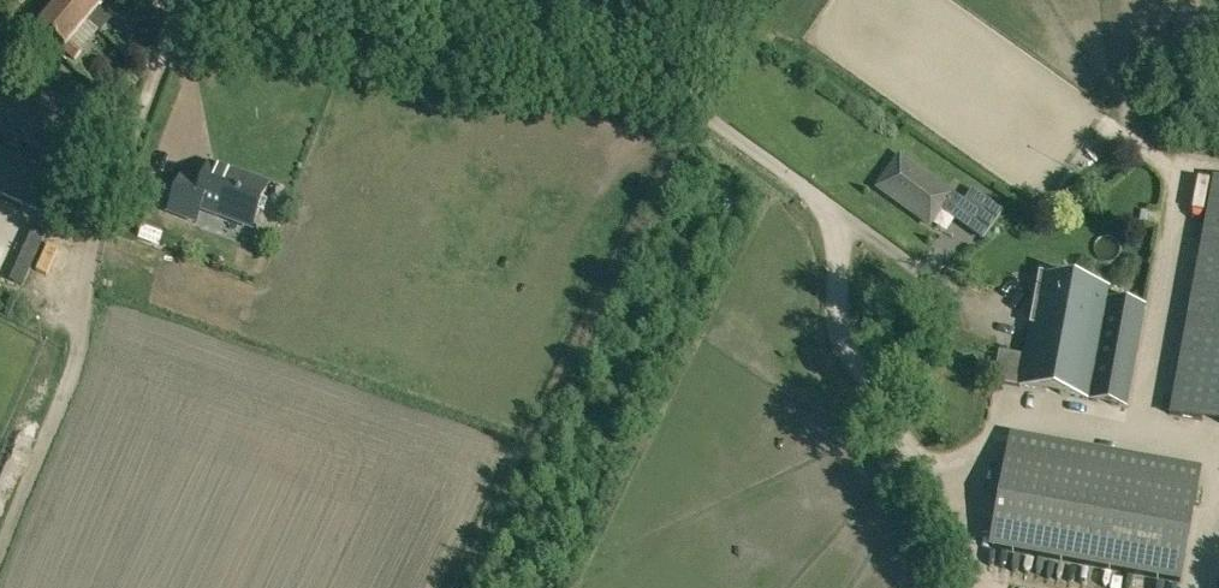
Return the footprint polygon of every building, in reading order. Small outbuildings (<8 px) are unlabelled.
[(90,19),(67,0),(62,0),(40,26),(65,47),(63,49),(75,59),(82,51),(70,42),(90,19)] [(90,19),(106,0),(67,0),(90,19)] [(145,51),(150,43),(135,35),(131,43),(145,51)] [(10,52),(0,48),(0,74),(10,52)] [(130,92),(118,83),(107,98),(119,107),(121,105),(130,92)] [(44,110),(12,95),(0,121),(0,130),(78,166),(93,133),(44,110)] [(43,212),(58,178),(0,152),(0,193),(43,212)] [(964,203),(951,194),(900,158),(879,188),(930,224),(940,209),(953,218),(964,203)] [(268,185),(246,177),(211,164),(201,190),(180,182),(169,210),(196,220),(201,207),(253,226),(268,185)] [(1214,178),(1170,415),(1218,424),(1218,179),(1214,178)] [(973,189),(964,203),(993,224),(1003,210),(989,200),(973,189)] [(169,222),(151,216),(146,230),(165,236),(169,222)] [(47,233),(35,227),(11,280),(23,285),(47,233)] [(1001,353),(995,381),(1020,386),(1127,407),(1146,306),(1107,299),(1109,288),(1041,275),(1025,358),(1001,353)] [(1198,487),(1008,452),(991,548),(1181,583),(1198,487)]
